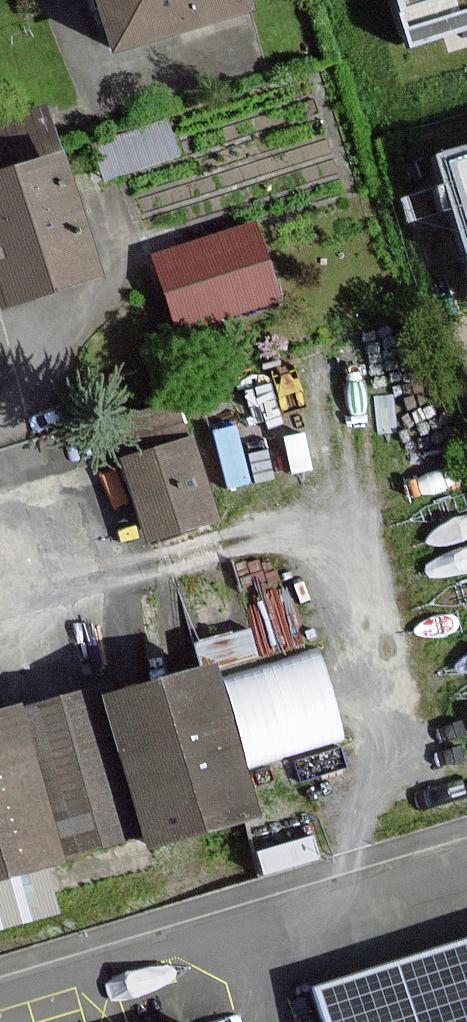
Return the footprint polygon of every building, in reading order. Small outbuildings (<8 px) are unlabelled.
[(115,44),(249,5),(247,0),(102,0),(115,44)] [(404,45),(466,25),(466,0),(390,0),(404,45)] [(440,157),(466,243),(466,149),(440,157)] [(0,176),(0,280),(7,301),(94,273),(57,158),(0,176)] [(253,228),(159,259),(182,327),(276,295),(253,228)] [(172,393),(118,410),(128,439),(182,421),(172,393)] [(189,442),(126,460),(149,539),(212,520),(189,442)] [(244,760),(343,729),(315,640),(216,671),(244,760)] [(255,811),(212,667),(109,697),(153,842),(255,811)] [(77,693),(17,711),(59,858),(120,840),(77,693)] [(59,858),(17,711),(0,715),(0,875),(59,858)] [(316,1021),(466,1021),(466,950),(308,999),(316,1021)]
